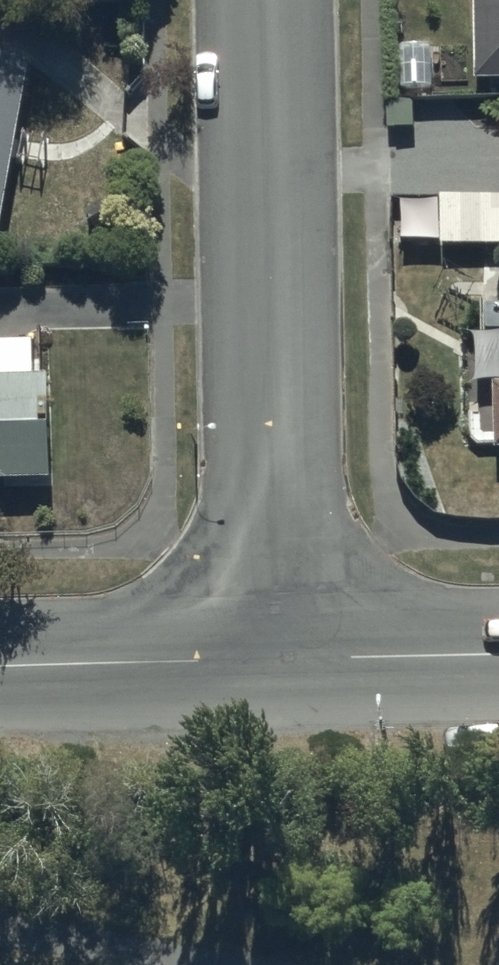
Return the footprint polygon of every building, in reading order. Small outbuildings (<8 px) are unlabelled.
[(472,87),(498,87),(498,0),(473,0),(472,87)] [(27,61),(0,56),(0,220),(27,61)] [(440,197),(441,254),(498,254),(498,197),(440,197)] [(49,488),(48,383),(35,384),(35,346),(0,348),(0,489),(49,488)]
